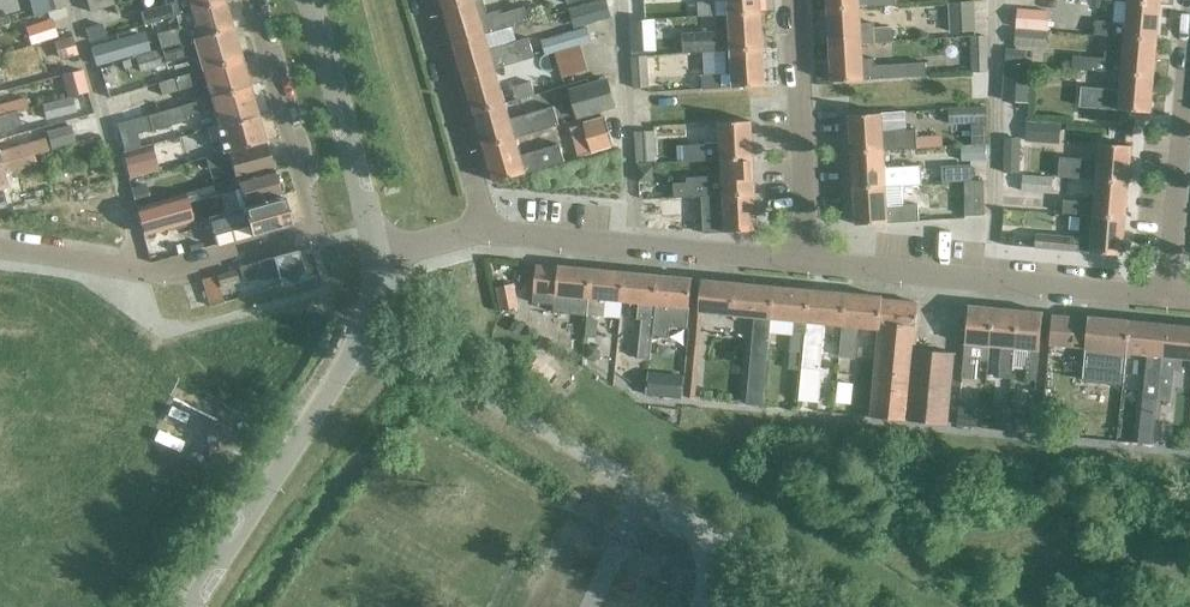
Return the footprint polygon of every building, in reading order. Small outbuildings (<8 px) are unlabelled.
[(62,7),(59,0),(44,0),(48,11),(62,7)] [(114,5),(113,0),(86,0),(89,12),(114,5)] [(165,7),(140,14),(143,25),(225,2),(224,0),(163,0),(165,7)] [(443,10),(477,0),(440,0),(443,10)] [(443,10),(453,44),(484,35),(528,22),(524,9),(501,16),(500,13),(492,15),(488,16),(484,0),(477,0),(443,10)] [(567,9),(573,28),(608,17),(603,0),(600,0),(567,9)] [(695,6),(696,18),(727,17),(760,15),(759,0),(726,0),(726,2),(713,2),(713,4),(695,4),(695,6)] [(826,9),(859,8),(895,6),(895,0),(826,0),(826,9)] [(1095,23),(1093,36),(1124,39),(1157,41),(1160,4),(1127,1),(1127,3),(1113,2),(1111,24),(1095,23)] [(225,2),(191,12),(194,24),(156,34),(161,50),(233,29),(225,2)] [(950,33),(974,32),(973,2),(948,3),(950,33)] [(859,23),(859,8),(826,9),(828,45),(860,43),(891,42),(891,28),(873,29),(873,23),(859,23)] [(1046,31),(1048,13),(1018,11),(1017,29),(1046,31)] [(680,35),(681,55),(729,53),(761,50),(760,15),(727,17),(728,32),(680,35)] [(25,28),(31,45),(57,37),(51,20),(25,28)] [(653,22),(628,23),(630,53),(654,52),(653,22)] [(101,24),(84,28),(88,41),(105,37),(101,24)] [(241,58),(233,29),(161,50),(165,63),(197,54),(202,70),(241,58)] [(586,30),(541,43),(545,56),(554,53),(579,46),(590,43),(586,30)] [(1045,49),(1046,34),(1016,31),(1015,47),(1045,49)] [(143,52),(138,34),(91,47),(97,66),(143,52)] [(71,35),(53,41),(59,60),(77,54),(71,35)] [(484,35),(453,44),(463,79),(494,70),(533,58),(528,39),(489,50),(484,35)] [(970,37),(970,73),(985,73),(984,37),(970,37)] [(1073,57),(1072,70),(1093,72),(1120,75),(1154,76),(1157,41),(1124,39),(1123,53),(1104,52),(1103,59),(1073,57)] [(860,43),(828,45),(831,83),(926,77),(925,63),(875,66),(875,58),(861,59),(860,43)] [(554,53),(557,65),(561,78),(587,71),(579,46),(554,53)] [(1005,48),(1004,64),(1023,65),(1024,49),(1005,48)] [(158,50),(135,57),(139,71),(162,65),(158,51),(158,50)] [(761,50),(729,53),(730,72),(719,72),(719,74),(701,75),(701,89),(720,88),(720,87),(731,87),(731,89),(764,87),(761,50)] [(241,58),(202,70),(158,83),(162,96),(206,83),(211,98),(249,87),(241,58)] [(631,90),(646,89),(645,59),(629,60),(631,90)] [(1005,66),(1003,101),(1029,103),(1031,67),(1005,66)] [(81,70),(60,76),(67,98),(72,97),(87,92),(81,70)] [(494,70),(463,79),(474,114),(505,105),(494,70)] [(1081,89),(1079,108),(1135,112),(1151,113),(1154,76),(1120,75),(1119,92),(1081,89)] [(614,109),(606,79),(587,84),(591,98),(582,101),(586,116),(614,109)] [(534,95),(530,82),(511,87),(514,96),(513,96),(513,98),(514,98),(515,101),(534,95)] [(249,87),(211,98),(148,117),(152,131),(187,122),(186,117),(205,112),(205,113),(214,111),(219,127),(258,117),(249,87)] [(76,112),(72,97),(67,98),(42,105),(46,120),(76,112)] [(17,112),(28,109),(25,99),(0,106),(0,117),(17,112)] [(505,105),(474,114),(484,148),(515,140),(558,127),(553,108),(509,121),(505,105)] [(985,108),(947,109),(948,126),(986,125),(985,108)] [(0,117),(0,131),(20,125),(17,112),(0,117)] [(880,115),(848,117),(850,154),(882,152),(916,150),(915,138),(915,131),(905,131),(904,113),(880,115)] [(258,117),(219,127),(208,130),(211,143),(220,140),(224,153),(265,142),(258,117)] [(612,145),(604,117),(581,124),(589,152),(612,145)] [(719,162),(752,160),(750,122),(718,124),(719,146),(680,147),(681,164),(719,162)] [(1027,122),(1026,141),(1039,142),(1041,123),(1027,122)] [(70,126),(46,132),(50,149),(74,143),(70,126)] [(650,162),(654,162),(653,132),(634,133),(635,163),(650,162)] [(940,136),(915,138),(916,150),(941,148),(940,136)] [(29,157),(48,152),(44,139),(0,151),(0,165),(29,157)] [(515,140),(484,148),(494,184),(525,175),(564,164),(559,147),(520,158),(515,140)] [(1017,174),(1018,140),(1003,140),(1002,174),(1017,174)] [(224,153),(204,159),(207,170),(224,165),(223,161),(230,159),(236,180),(273,170),(265,142),(224,153)] [(985,161),(985,146),(985,145),(959,147),(960,163),(985,161)] [(1070,179),(1095,182),(1129,184),(1132,146),(1099,145),(1097,162),(1059,158),(1057,178),(1070,179)] [(147,151),(121,158),(127,180),(152,173),(147,151)] [(882,152),(850,154),(852,190),(899,187),(915,187),(921,186),(919,166),(914,166),(883,167),(882,152)] [(29,157),(0,165),(0,188),(2,187),(6,186),(3,174),(31,166),(29,157)] [(752,160),(719,162),(720,178),(685,180),(685,184),(672,185),(673,200),(691,199),(696,198),(754,196),(752,160)] [(650,162),(635,163),(636,182),(651,181),(650,162)] [(972,167),(957,168),(958,182),(972,182),(972,167)] [(236,180),(212,187),(215,197),(220,196),(224,213),(281,197),(273,170),(236,180)] [(1050,194),(1051,179),(1021,177),(1020,192),(1050,194)] [(1129,184),(1095,182),(1094,199),(1082,198),(1081,203),(1063,201),(1062,214),(1092,217),(1126,220),(1129,184)] [(982,217),(981,183),(962,183),(963,218),(982,217)] [(899,187),(852,190),(854,226),(885,224),(885,223),(917,222),(916,205),(900,206),(899,187)] [(141,191),(131,194),(134,206),(145,203),(141,191)] [(754,196),(700,198),(702,235),(756,232),(754,196)] [(289,224),(281,197),(224,213),(207,218),(215,246),(289,224)] [(660,216),(689,215),(688,201),(659,202),(660,216)] [(160,202),(137,209),(144,235),(168,228),(160,202)] [(1034,235),(1032,249),(1076,252),(1088,253),(1123,256),(1126,220),(1092,217),(1081,216),(1079,239),(1077,239),(1076,240),(1034,235)] [(281,286),(304,280),(296,251),(238,268),(242,283),(261,277),(262,281),(278,276),(281,286)] [(586,317),(591,270),(556,267),(556,269),(534,267),(530,303),(552,306),(552,313),(586,317)] [(235,270),(215,276),(219,288),(239,282),(235,270)] [(622,302),(625,273),(591,270),(586,317),(586,320),(584,339),(596,340),(598,318),(621,320),(622,302)] [(656,276),(625,273),(622,302),(636,304),(635,320),(639,321),(636,359),(648,361),(650,336),(651,331),(653,314),(653,305),(656,276)] [(215,276),(200,280),(208,306),(223,302),(219,288),(215,276)] [(651,331),(650,336),(666,338),(667,327),(686,329),(691,282),(691,279),(658,276),(656,276),(653,305),(653,314),(651,331)] [(256,283),(238,288),(241,297),(258,292),(256,283)] [(770,320),(773,288),(735,284),(734,286),(699,283),(696,311),(732,315),(732,316),(753,318),(745,405),(762,407),(770,320)] [(513,284),(496,288),(501,311),(518,307),(513,284)] [(773,288),(770,320),(793,322),(790,353),(803,354),(809,291),(773,288)] [(821,370),(825,326),(841,327),(844,294),(809,291),(803,354),(802,368),(799,402),(818,404),(821,370)] [(841,327),(838,357),(852,358),(854,328),(878,331),(878,324),(880,300),(880,297),(844,294),(841,327)] [(916,304),(880,300),(878,324),(914,327),(916,304)] [(966,306),(963,379),(976,380),(977,360),(988,361),(989,350),(989,349),(993,309),(966,306)] [(993,309),(989,349),(1001,350),(999,380),(1010,381),(1012,381),(1012,370),(1013,351),(1017,311),(993,309)] [(1013,351),(1012,370),(1027,370),(1026,381),(1035,381),(1037,381),(1040,316),(1040,313),(1017,311),(1013,351)] [(1049,316),(1048,345),(1084,348),(1087,320),(1049,316)] [(1084,348),(1081,380),(1094,381),(1123,383),(1124,365),(1126,353),(1129,321),(1087,317),(1087,320),(1084,348)] [(514,321),(508,329),(518,335),(523,327),(514,321)] [(1129,321),(1126,353),(1147,355),(1146,368),(1143,398),(1157,399),(1158,388),(1165,325),(1129,321)] [(878,324),(878,331),(868,419),(945,426),(952,354),(913,351),(915,327),(914,327),(878,324)] [(1157,399),(1171,401),(1172,389),(1174,371),(1180,372),(1182,358),(1189,359),(1189,327),(1165,325),(1158,388),(1157,399)] [(586,346),(585,359),(598,359),(598,352),(593,346),(586,346)] [(526,361),(518,373),(531,381),(539,370),(526,361)] [(660,373),(658,397),(680,399),(682,375),(660,373)] [(837,382),(835,402),(849,404),(851,384),(837,382)] [(1008,406),(997,405),(995,430),(1006,431),(1007,411),(1008,406)] [(1007,411),(1006,431),(1020,433),(1022,413),(1007,411)] [(1033,414),(1022,413),(1020,433),(1030,434),(1033,414)] [(958,415),(957,427),(971,428),(972,416),(958,415)] [(1155,424),(1154,441),(1166,442),(1167,425),(1155,424)] [(1140,429),(1138,443),(1152,444),(1154,430),(1140,429)]
